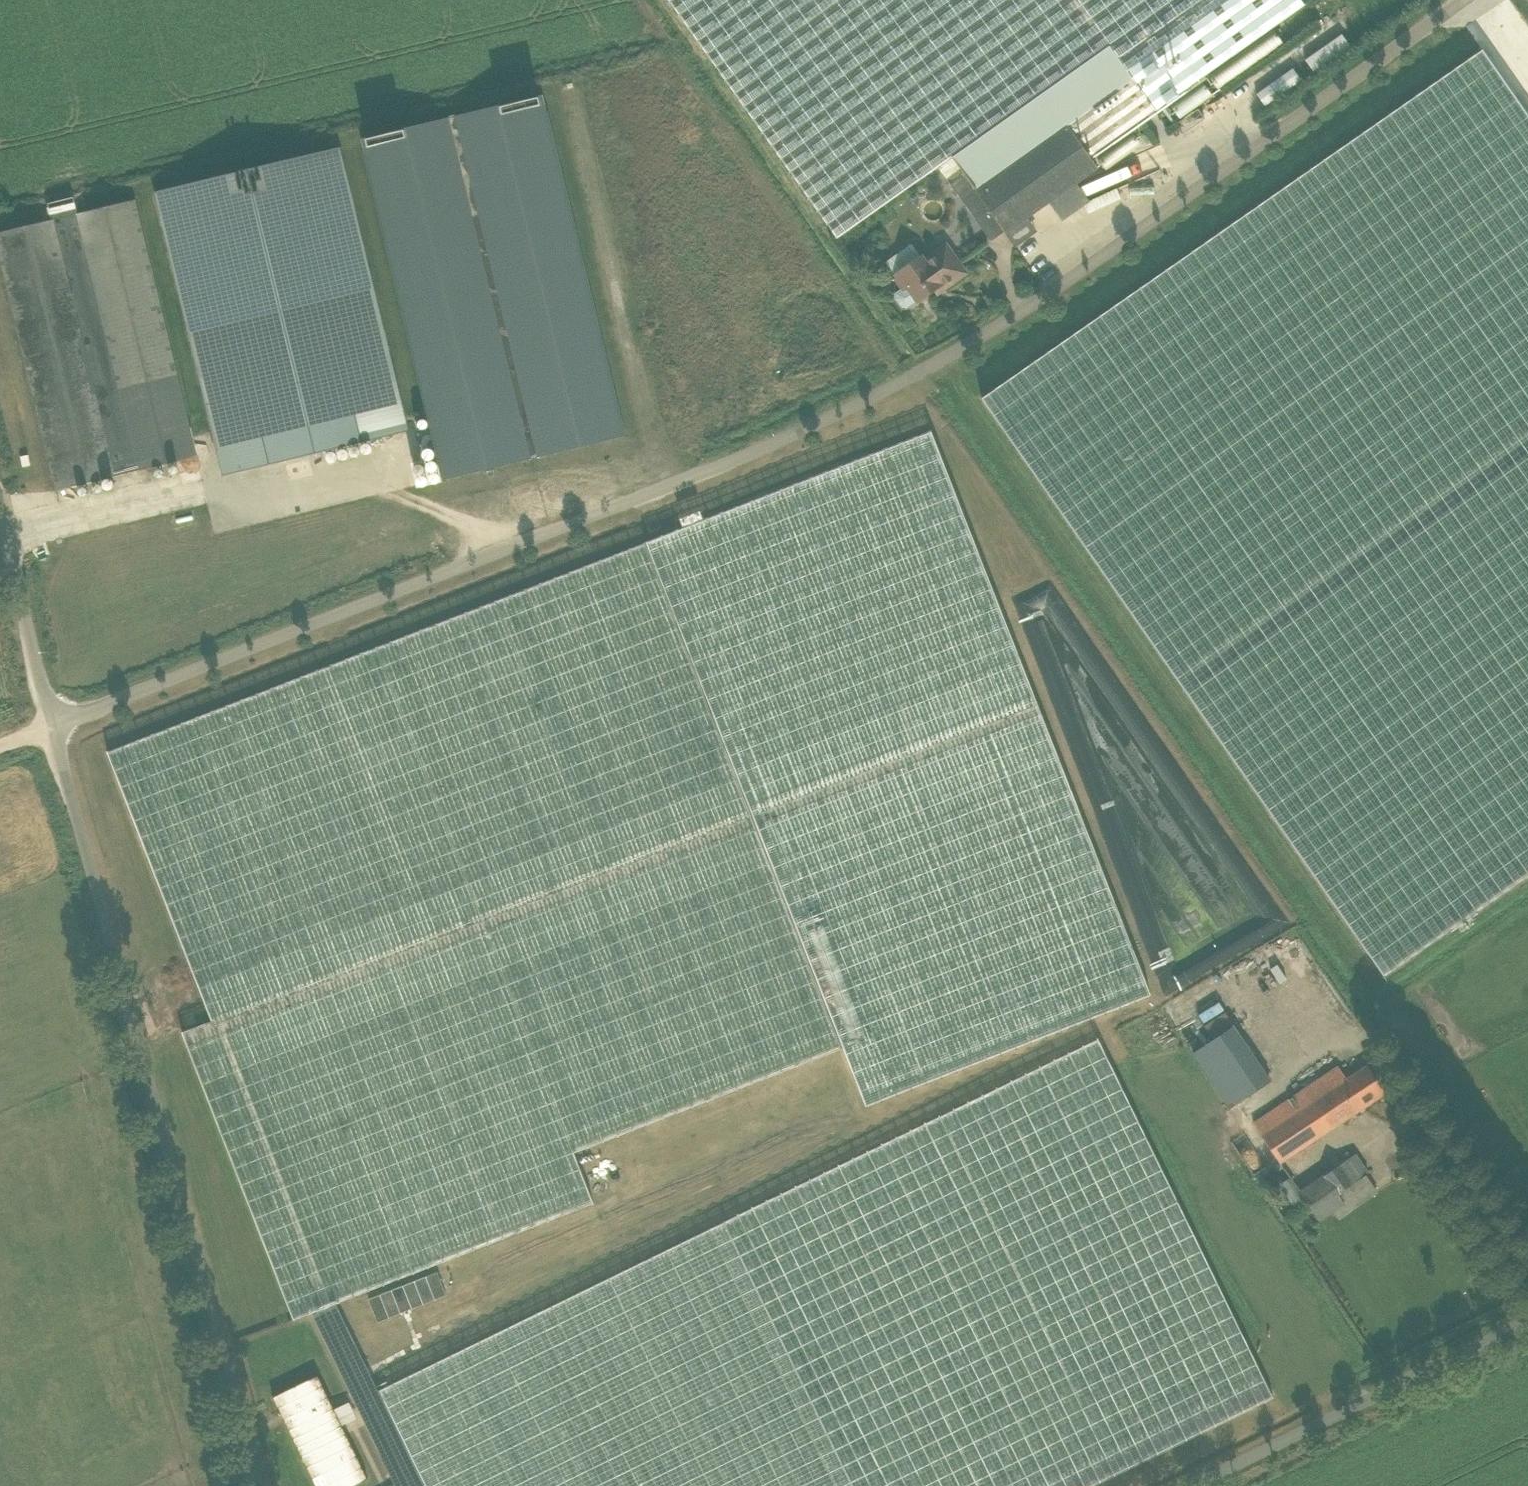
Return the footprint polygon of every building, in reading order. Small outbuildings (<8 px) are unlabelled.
[(838,238),(951,157),(1109,45),(1134,79),(1068,126),(1090,156),(1304,4),(1301,0),(669,0),(838,238)] [(1209,76),(1215,85),(1280,45),(1275,36),(1209,76)] [(1084,204),(1075,184),(1098,168),(1090,156),(1068,126),(1134,79),(1109,45),(951,157),(960,170),(947,179),(975,218),(988,209),(1005,233),(1049,202),(1062,220),(1084,204)] [(1477,46),(1453,63),(1430,79),(978,395),(1185,692),(1527,453),(1527,119),(1477,46)] [(362,138),(445,479),(624,436),(542,94),(362,138)] [(1177,124),(1184,134),(1205,119),(1198,109),(1177,124)] [(341,150),(156,194),(223,469),(407,425),(341,150)] [(115,476),(196,456),(135,199),(0,232),(0,249),(58,489),(115,476)] [(918,302),(935,290),(941,285),(944,289),(967,273),(946,244),(925,259),(921,256),(893,276),(903,289),(896,294),(895,298),(902,308),(906,308),(917,301),(918,302)] [(730,510),(646,542),(108,752),(212,1020),(182,1031),(294,1319),(311,1312),(336,1303),(593,1204),(574,1153),(842,1048),(863,1104),(1147,993),(1077,812),(953,494),(929,433),(791,486),(730,510)] [(1185,692),(1382,973),(1527,870),(1527,453),(1185,692)] [(1233,1025),(1224,1031),(1194,1052),(1230,1107),(1270,1080),(1233,1025)] [(378,1390),(425,1485),(1088,1485),(1273,1396),(1098,1038),(378,1390)] [(1280,1162),(1385,1093),(1366,1064),(1344,1079),(1336,1067),(1254,1122),(1280,1162)] [(1330,1161),(1334,1167),(1301,1191),(1320,1219),(1334,1209),(1339,1217),(1377,1190),(1366,1174),(1368,1172),(1355,1153),(1351,1156),(1346,1149),(1330,1161)] [(378,1390),(336,1303),(311,1312),(396,1485),(425,1485),(378,1390)] [(318,1375),(274,1397),(317,1485),(352,1485),(368,1479),(318,1375)]
